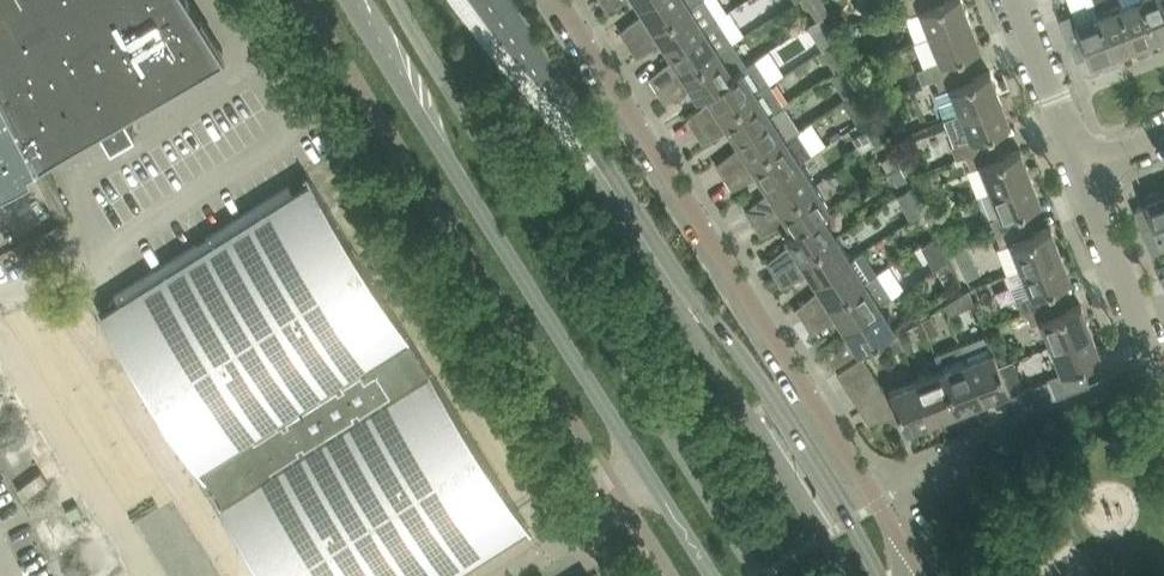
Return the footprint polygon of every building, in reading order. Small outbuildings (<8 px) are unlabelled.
[(39,154),(102,117),(112,134),(134,121),(122,100),(215,46),(186,0),(0,0),(0,77),(39,154)] [(607,8),(624,0),(602,0),(607,8)] [(629,42),(695,0),(644,0),(639,3),(644,11),(621,30),(629,42)] [(668,49),(718,17),(707,0),(695,0),(629,42),(636,54),(663,41),(668,49)] [(811,9),(824,1),(823,0),(806,0),(811,9)] [(916,40),(971,18),(964,0),(940,0),(939,0),(907,0),(912,12),(906,14),(916,40)] [(1121,3),(1137,46),(1138,48),(1160,40),(1145,0),(1120,0),(1121,3)] [(1160,40),(1163,38),(1163,0),(1145,0),(1160,40)] [(1117,57),(1099,12),(1096,3),(1060,17),(1076,60),(1090,54),(1093,63),(1094,63),(1095,65),(1117,57)] [(1121,3),(1099,12),(1117,57),(1123,54),(1122,52),(1137,46),(1121,3)] [(673,57),(650,76),(658,88),(733,41),(745,33),(730,10),(718,17),(668,49),(673,57)] [(816,19),(807,24),(823,48),(835,40),(822,15),(816,19)] [(924,81),(936,76),(965,65),(960,52),(981,44),(971,18),(916,40),(925,64),(918,67),(924,81)] [(821,49),(817,51),(824,62),(829,59),(837,71),(848,64),(835,40),(823,48),(821,49)] [(692,87),(698,95),(706,90),(747,63),(733,41),(658,88),(666,100),(692,87)] [(688,117),(695,129),(771,81),(756,58),(747,63),(706,90),(711,99),(688,117)] [(837,71),(831,75),(846,98),(861,88),(848,64),(837,71)] [(936,92),(946,117),(1001,96),(991,69),(969,78),(965,65),(936,76),(942,90),(936,92)] [(730,128),(735,136),(786,104),(771,81),(695,129),(703,141),(730,128)] [(846,98),(838,103),(841,106),(844,104),(850,101),(862,120),(874,112),(861,88),(846,98)] [(31,169),(37,163),(38,163),(0,89),(0,185),(31,169)] [(958,157),(967,154),(995,143),(990,130),(1011,122),(1001,96),(946,117),(955,142),(952,143),(958,157)] [(717,163),(725,175),(798,129),(800,127),(786,104),(735,136),(740,144),(717,163)] [(893,110),(886,113),(890,123),(897,119),(893,110)] [(880,125),(868,132),(876,144),(887,137),(880,125)] [(759,174),(765,182),(801,159),(812,152),(798,129),(725,175),(732,187),(759,174)] [(981,164),(991,189),(1031,173),(1021,147),(1000,155),(995,143),(967,154),(972,168),(981,164)] [(881,160),(887,169),(898,162),(893,153),(881,160)] [(747,209),(754,221),(815,182),(801,159),(765,182),(770,190),(747,209)] [(898,162),(887,169),(896,185),(908,178),(898,162)] [(97,306),(200,469),(201,468),(200,466),(203,465),(208,473),(218,488),(223,497),(220,498),(219,496),(218,497),(267,575),(439,575),(461,562),(470,557),(508,533),(517,527),(526,522),(530,528),(531,527),(519,507),(421,352),(309,173),(308,174),(307,174),(313,183),(298,193),(291,182),(206,236),(207,237),(199,242),(198,241),(114,294),(121,304),(105,314),(100,305),(97,306)] [(991,218),(997,232),(1025,220),(1020,208),(1042,199),(1031,173),(991,189),(1001,214),(991,218)] [(785,233),(786,234),(830,205),(815,182),(754,221),(762,233),(789,220),(793,228),(785,233)] [(1135,209),(1150,250),(1163,244),(1163,189),(1145,196),(1148,204),(1135,209)] [(918,198),(905,206),(912,218),(925,210),(918,198)] [(768,261),(775,273),(836,234),(822,211),(830,206),(830,205),(786,234),(791,242),(768,261)] [(1012,242),(1022,267),(1061,251),(1051,225),(1030,233),(1025,220),(997,232),(1002,245),(1012,242)] [(810,272),(815,280),(851,257),(836,234),(775,273),(783,285),(810,272)] [(937,235),(922,245),(930,262),(946,252),(937,235)] [(967,244),(953,251),(960,265),(975,258),(967,244)] [(797,307),(805,319),(878,272),(864,249),(851,257),(815,280),(820,288),(797,307)] [(1022,267),(1005,273),(1015,298),(1017,297),(1023,311),(1027,309),(1055,298),(1050,286),(1072,277),(1062,251),(1022,267)] [(944,263),(943,264),(952,279),(958,275),(950,260),(944,263)] [(839,318),(844,326),(880,303),(893,295),(878,272),(805,319),(812,331),(839,318)] [(1042,319),(1052,344),(1092,329),(1082,303),(1060,311),(1055,298),(1027,309),(1032,323),(1042,319)] [(880,303),(844,326),(850,334),(826,353),(834,366),(895,326),(880,303)] [(1092,329),(1052,344),(1062,370),(1102,355),(1092,329)] [(909,331),(900,335),(905,347),(913,344),(909,331)] [(988,333),(962,343),(983,399),(992,395),(998,406),(1014,399),(1011,393),(994,348),(988,333)] [(962,343),(936,353),(942,368),(962,420),(978,413),(975,402),(983,399),(962,343)] [(932,418),(917,378),(890,389),(887,391),(864,355),(838,372),(870,421),(901,414),(906,428),(932,418)] [(942,368),(917,378),(932,418),(942,415),(947,426),(962,420),(942,368)] [(1014,399),(1018,411),(1058,395),(1051,377),(1011,393),(1014,399)]
